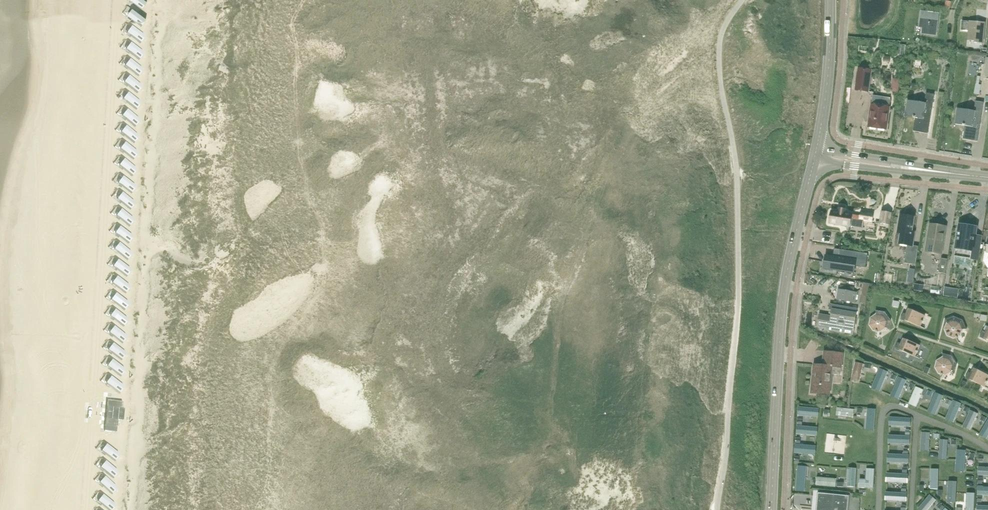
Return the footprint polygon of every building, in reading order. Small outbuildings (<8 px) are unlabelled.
[(159,10),(142,4),(139,12),(156,18),(159,10)] [(922,12),(922,11),(920,28),(920,27),(922,27),(921,33),(935,35),(936,29),(937,29),(937,28),(936,28),(938,13),(937,14),(922,12)] [(158,27),(141,20),(138,28),(154,34),(158,27)] [(962,21),(961,30),(969,31),(968,40),(975,40),(975,42),(982,43),(984,23),(978,23),(978,20),(978,23),(970,22),(971,22),(970,22),(962,21)] [(157,42),(140,35),(137,43),(153,49),(157,42)] [(155,57),(139,51),(136,59),(152,65),(155,57)] [(154,73),(138,67),(135,74),(151,81),(154,73)] [(868,92),(871,70),(858,68),(855,90),(868,92)] [(153,91),(137,84),(134,92),(150,99),(153,91)] [(931,112),(934,95),(926,93),(924,103),(911,101),(910,108),(907,107),(906,117),(915,118),(913,131),(928,134),(931,116),(929,115),(929,111),(931,112)] [(871,105),(868,127),(886,130),(889,107),(890,98),(873,96),(872,105),(871,105)] [(152,107),(135,100),(132,108),(149,114),(152,107)] [(981,120),(984,103),(975,101),(974,111),(961,109),(959,116),(957,115),(955,125),(965,126),(962,139),(977,142),(980,124),(978,123),(979,119),(981,120)] [(151,122),(135,115),(131,123),(148,130),(151,122)] [(150,138),(134,131),(130,139),(147,146),(150,138)] [(149,155),(132,149),(129,156),(145,163),(149,155)] [(147,172),(131,165),(128,173),(144,180),(147,172)] [(146,189),(130,182),(127,190),(143,196),(146,189)] [(145,205),(129,198),(126,206),(142,212),(145,205)] [(845,214),(846,210),(839,209),(838,213),(831,212),(829,223),(838,225),(838,226),(841,226),(842,225),(850,227),(850,226),(862,228),(864,221),(872,222),(873,214),(861,212),(859,221),(851,219),(852,215),(845,214)] [(889,225),(891,213),(882,212),(880,223),(889,225)] [(912,232),(914,218),(900,215),(898,227),(898,231),(901,231),(899,244),(907,245),(904,263),(915,265),(918,251),(912,250),(914,233),(912,232)] [(144,223),(127,216),(124,224),(141,230),(144,223)] [(942,254),(946,227),(930,224),(925,252),(942,254)] [(975,239),(976,227),(959,225),(954,256),(978,260),(981,240),(975,239)] [(142,239),(126,232),(123,240),(139,246),(142,239)] [(141,254),(125,247),(122,255),(138,262),(141,254)] [(826,255),(824,269),(826,269),(842,271),(841,276),(853,278),(855,266),(866,268),(868,254),(841,250),(840,257),(826,255)] [(945,274),(947,259),(941,258),(939,273),(945,274)] [(140,270),(124,264),(121,271),(137,278),(140,270)] [(139,288),(123,281),(120,289),(136,296),(139,288)] [(854,292),(854,288),(849,287),(848,291),(839,290),(837,299),(855,302),(856,293),(854,292)] [(959,290),(945,288),(944,295),(958,298),(959,290)] [(138,305),(122,298),(118,306),(135,312),(138,305)] [(845,310),(845,307),(830,305),(829,313),(832,314),(831,317),(827,319),(822,316),(820,315),(818,323),(818,326),(826,328),(826,330),(851,334),(855,309),(847,308),(847,310),(845,310)] [(923,321),(925,316),(908,308),(905,314),(903,313),(900,320),(907,323),(908,322),(920,327),(922,323),(923,321)] [(891,321),(885,312),(876,310),(875,311),(876,311),(876,315),(871,318),(870,325),(874,331),(876,331),(876,332),(878,332),(878,331),(880,332),(885,328),(888,330),(889,330),(891,321)] [(136,321),(120,315),(117,323),(133,329),(136,321)] [(967,330),(963,320),(954,316),(944,320),(945,321),(947,323),(945,329),(947,336),(954,338),(956,337),(956,338),(958,338),(958,336),(960,336),(962,329),(966,330),(967,330)] [(987,326),(985,332),(983,331),(980,337),(986,341),(987,340),(987,327),(987,326)] [(135,338),(119,331),(116,339),(124,343),(132,346),(135,338)] [(917,351),(920,346),(902,338),(900,344),(898,343),(895,349),(902,352),(902,351),(914,357),(916,353),(917,353),(918,351),(917,351)] [(134,358),(118,351),(115,359),(131,365),(134,358)] [(841,370),(843,354),(827,352),(826,366),(814,364),(811,393),(830,395),(832,369),(841,370)] [(957,365),(952,356),(942,354),(943,358),(937,361),(935,368),(939,374),(941,374),(941,375),(943,376),(943,375),(945,375),(951,372),(954,374),(957,365)] [(864,363),(855,361),(850,380),(859,383),(864,363)] [(879,368),(871,387),(880,391),(888,371),(879,368)] [(978,370),(973,368),(970,373),(968,372),(965,379),(972,382),(972,381),(984,387),(986,383),(987,383),(987,382),(987,380),(987,375),(978,370)] [(133,376),(116,369),(113,377),(129,383),(133,376)] [(906,380),(898,377),(890,395),(898,399),(906,380)] [(916,387),(908,403),(916,407),(923,390),(916,387)] [(944,394),(936,391),(928,409),(936,413),(944,394)] [(129,395),(117,394),(117,410),(129,411),(129,395)] [(953,400),(945,418),(953,421),(961,403),(953,400)] [(819,408),(798,406),(797,414),(818,416),(819,408)] [(836,407),(836,415),(853,416),(854,409),(836,407)] [(867,408),(865,429),(874,430),(876,409),(867,408)] [(978,413),(970,409),(962,426),(970,429),(978,413)] [(910,426),(910,417),(890,416),(889,425),(910,426)] [(129,424),(113,417),(110,425),(126,432),(129,424)] [(979,434),(986,439),(987,436),(987,420),(979,434)] [(797,425),(796,433),(814,435),(815,426),(797,425)] [(128,439),(112,432),(109,440),(125,447),(128,439)] [(922,432),(920,450),(928,450),(930,432),(922,432)] [(889,434),(889,443),(909,444),(909,435),(889,434)] [(941,439),(939,459),(946,459),(948,439),(941,439)] [(815,445),(795,444),(794,452),(815,454),(815,445)] [(127,454),(111,447),(108,455),(124,462),(127,454)] [(957,449),(955,471),(964,472),(966,450),(957,449)] [(909,463),(909,454),(888,453),(887,462),(909,463)] [(126,470),(110,463),(107,471),(123,478),(126,470)] [(806,466),(797,465),(796,490),(804,491),(806,466)] [(978,466),(978,474),(987,474),(987,466),(978,466)] [(847,467),(847,486),(854,486),(855,468),(847,467)] [(860,478),(859,487),(873,487),(874,468),(866,467),(866,478),(860,478)] [(931,468),(930,489),(938,489),(938,468),(931,468)] [(887,473),(886,482),(907,483),(907,475),(887,473)] [(817,475),(816,485),(835,486),(836,477),(817,475)] [(125,486),(109,479),(105,487),(122,494),(125,486)] [(948,481),(947,502),(955,503),(956,482),(948,481)] [(977,495),(987,495),(987,485),(978,485),(977,495)] [(906,501),(906,492),(886,492),(886,500),(906,501)] [(966,509),(974,509),(974,493),(967,492),(966,509)] [(848,497),(819,493),(817,509),(847,509),(847,505),(848,497)] [(918,508),(921,509),(927,509),(936,499),(929,494),(918,508)] [(124,502),(107,496),(104,503),(121,509),(124,502)]
